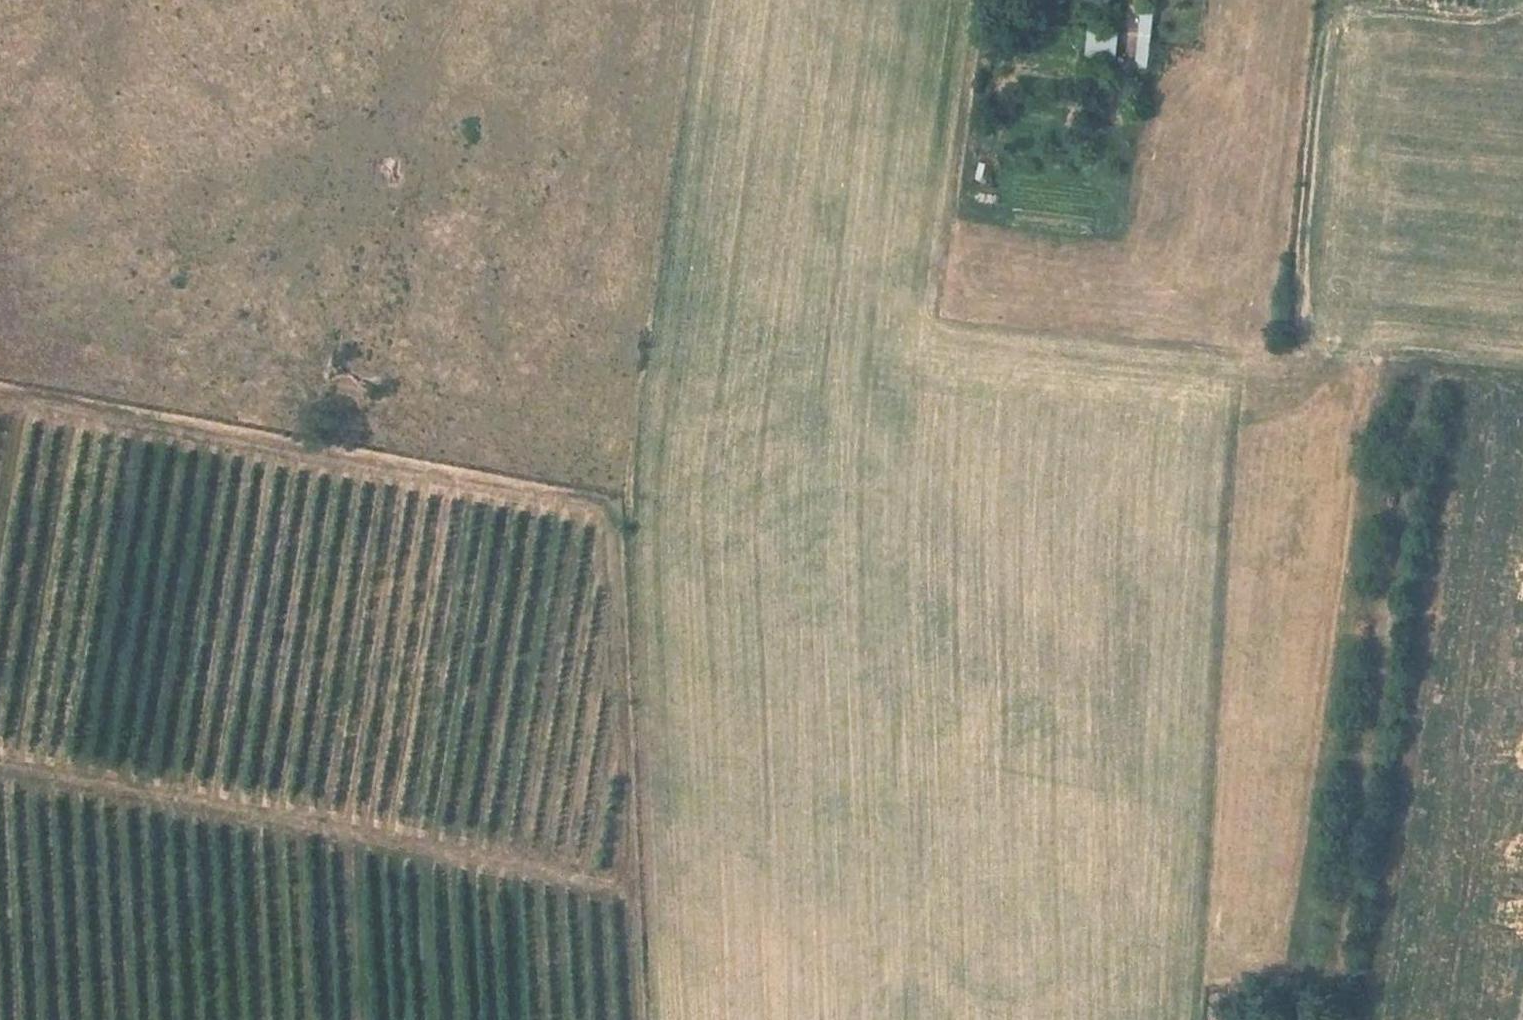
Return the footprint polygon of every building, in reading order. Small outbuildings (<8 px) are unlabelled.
[(1140,15),(1139,67),(1151,68),(1152,15),(1140,15)] [(1118,62),(1121,31),(1089,29),(1087,59),(1118,62)]
